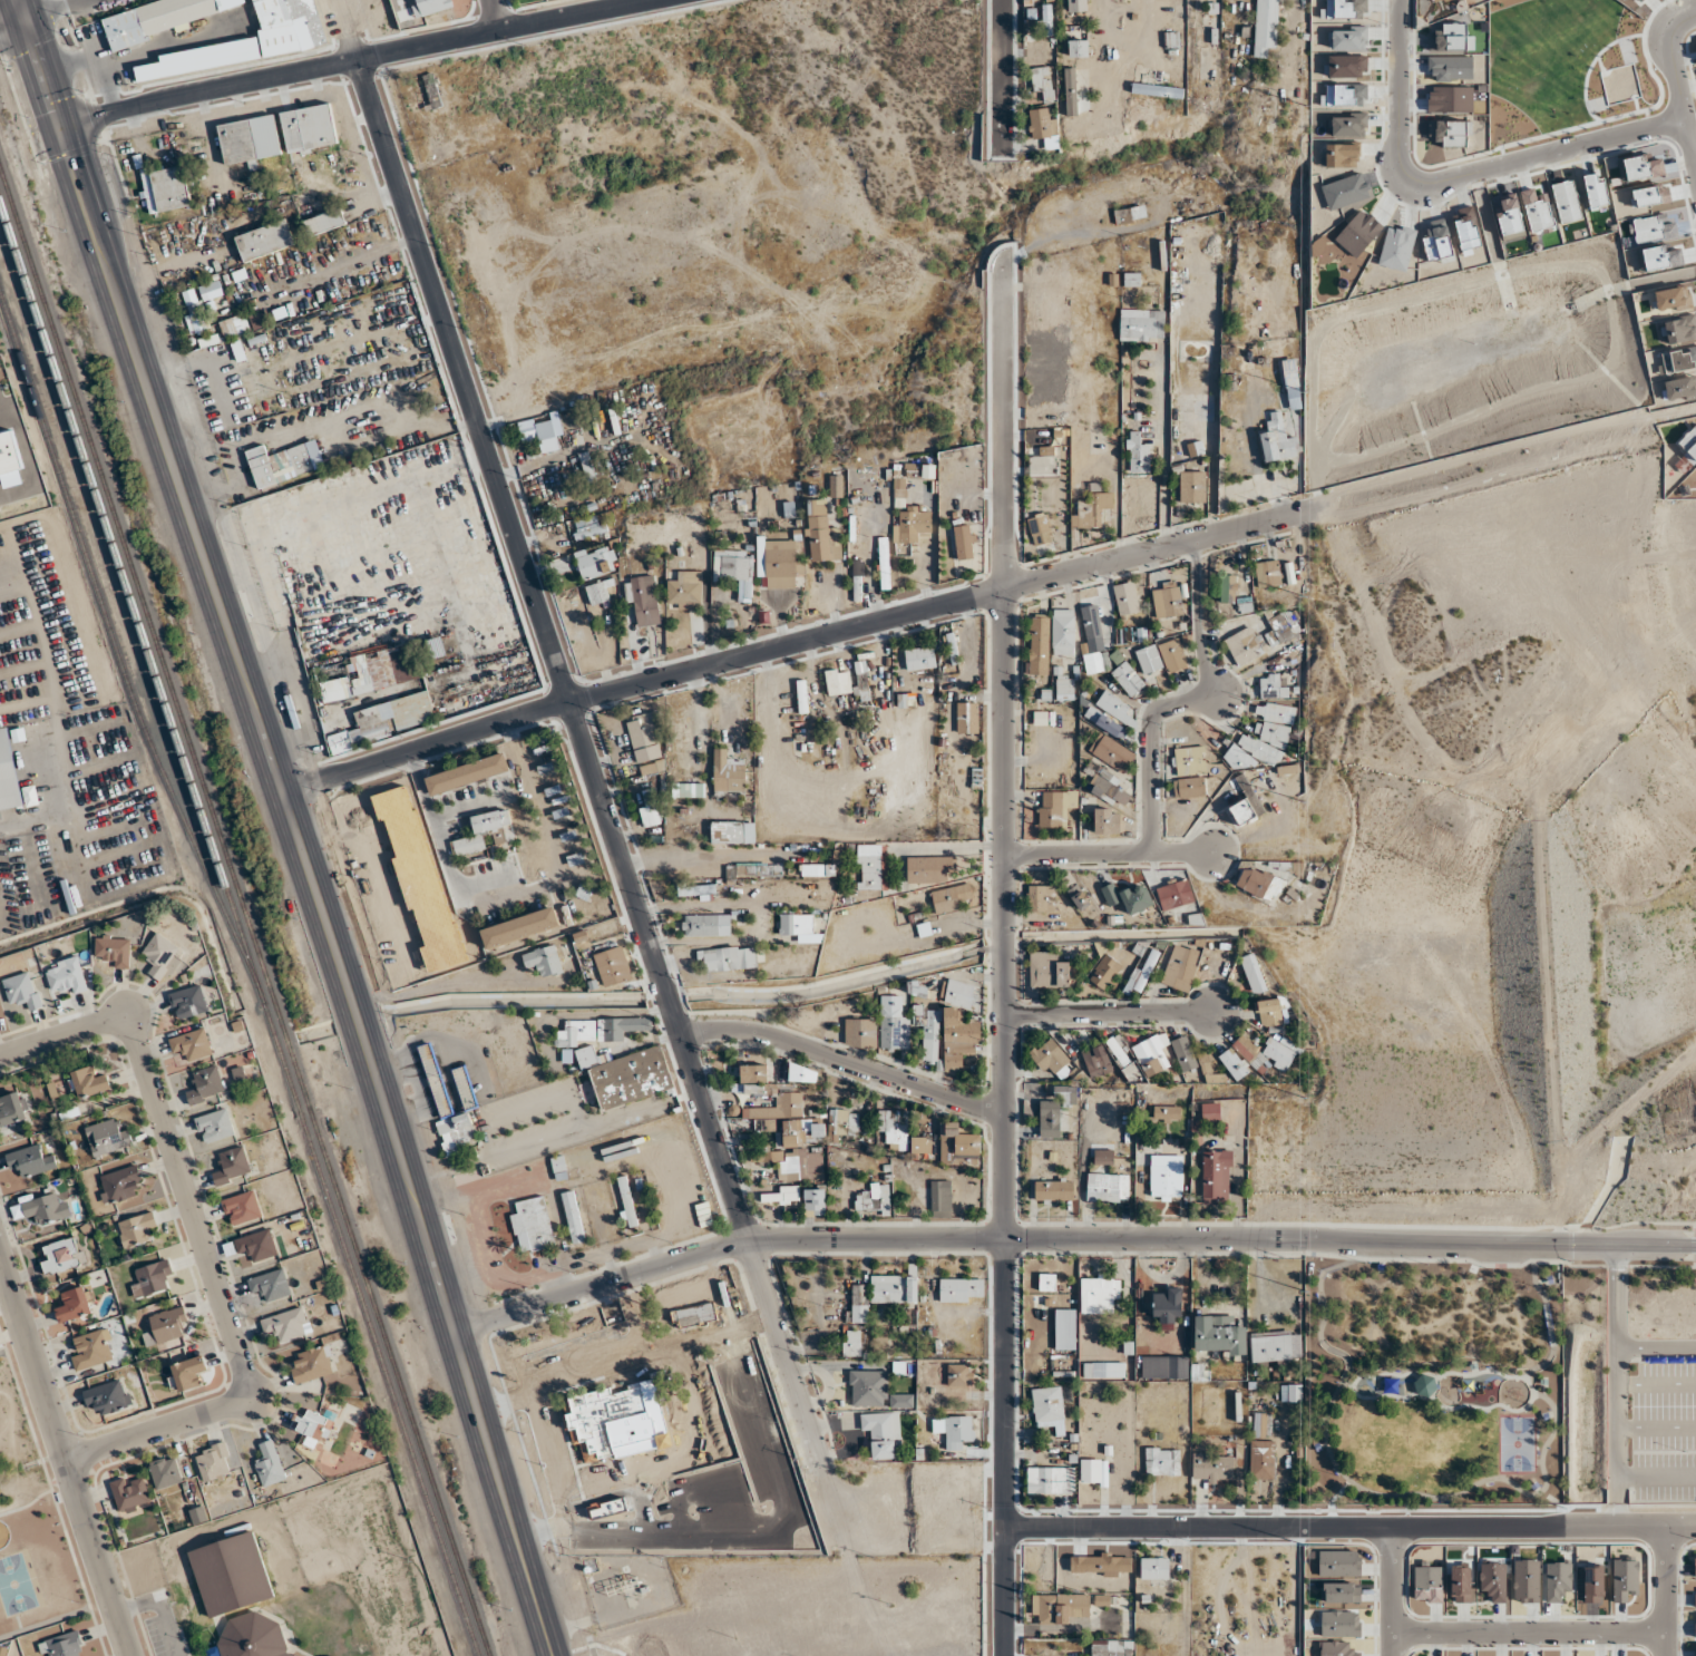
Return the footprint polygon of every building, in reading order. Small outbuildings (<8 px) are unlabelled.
[(327,43),(316,0),(145,0),(101,12),(110,45),(253,7),(267,58),(327,43)] [(458,4),(456,0),(412,0),(418,17),(458,4)] [(1068,11),(1087,11),(1087,0),(1068,0),(1068,11)] [(1254,57),(1265,57),(1265,47),(1277,47),(1278,0),(1256,0),(1254,57)] [(1053,35),(1053,3),(1042,3),(1042,35),(1053,35)] [(1025,41),(1037,41),(1037,9),(1025,9),(1025,41)] [(1069,39),(1069,57),(1088,57),(1088,39),(1069,39)] [(1044,102),(1054,101),(1052,66),(1031,67),(1033,91),(1043,90),(1044,102)] [(1076,115),(1076,67),(1065,67),(1065,115),(1076,115)] [(420,76),(427,110),(442,107),(434,73),(420,76)] [(1184,86),(1132,83),(1131,94),(1183,97),(1184,86)] [(281,111),(287,155),(338,147),(332,103),(281,111)] [(1029,109),(1031,139),(1044,138),(1044,149),(1058,148),(1055,107),(1029,109)] [(217,124),(224,165),(248,161),(249,169),(259,168),(257,158),(283,154),(276,113),(217,124)] [(191,206),(185,165),(139,172),(146,213),(191,206)] [(1114,209),(1116,223),(1147,220),(1146,205),(1114,209)] [(303,221),(309,237),(345,223),(339,207),(303,221)] [(235,235),(243,262),(296,245),(288,218),(235,235)] [(224,295),(219,279),(199,285),(204,301),(224,295)] [(208,328),(193,288),(179,293),(194,333),(208,328)] [(1120,341),(1165,341),(1165,309),(1120,309),(1120,341)] [(219,322),(225,338),(250,330),(245,313),(219,322)] [(1265,462),(1299,456),(1296,435),(1285,437),(1281,411),(1267,413),(1269,430),(1260,431),(1265,462)] [(564,435),(563,418),(519,419),(520,436),(564,435)] [(1127,472),(1151,472),(1151,442),(1139,442),(1139,430),(1127,430),(1127,472)] [(293,475),(315,467),(311,456),(321,453),(316,438),(284,450),(293,475)] [(278,482),(264,444),(245,451),(259,490),(278,482)] [(596,482),(589,451),(580,453),(586,484),(596,482)] [(1180,503),(1205,503),(1205,471),(1180,471),(1180,503)] [(830,496),(843,496),(843,474),(830,474),(830,496)] [(893,542),(931,542),(931,506),(905,506),(904,475),(894,475),(894,512),(893,512),(893,542)] [(1155,499),(1145,499),(1144,490),(1126,491),(1127,514),(1156,512),(1155,499)] [(1102,528),(1102,506),(1113,506),(1113,492),(1089,492),(1089,501),(1077,501),(1077,514),(1071,514),(1071,528),(1102,528)] [(1027,518),(1034,546),(1054,541),(1047,513),(1027,518)] [(575,539),(606,535),(603,516),(572,520),(575,539)] [(842,560),(840,527),(828,527),(827,516),(808,516),(810,561),(842,560)] [(978,560),(975,524),(954,525),(956,561),(978,560)] [(879,590),(889,590),(889,537),(879,537),(879,590)] [(794,588),(794,577),(800,577),(800,540),(767,540),(767,588),(794,588)] [(614,545),(576,550),(580,577),(618,573),(614,545)] [(715,550),(714,577),(740,578),(739,600),(753,600),(755,551),(715,550)] [(853,600),(862,600),(862,560),(853,560),(853,600)] [(1280,586),(1279,561),(1257,561),(1257,586),(1280,586)] [(668,582),(668,608),(703,608),(703,571),(679,571),(679,582),(668,582)] [(1253,598),(1236,598),(1237,575),(1222,574),(1221,602),(1239,603),(1239,611),(1252,612),(1253,598)] [(624,578),(627,602),(636,601),(639,626),(661,624),(658,596),(649,596),(647,576),(624,578)] [(1183,614),(1179,580),(1156,583),(1160,617),(1183,614)] [(612,587),(617,587),(617,581),(589,582),(590,608),(612,608),(612,587)] [(1140,611),(1134,581),(1113,585),(1120,616),(1140,611)] [(1081,606),(1086,637),(1102,634),(1097,603),(1081,606)] [(1074,608),(1053,608),(1053,655),(1074,655),(1074,608)] [(1273,645),(1301,638),(1295,609),(1265,616),(1273,645)] [(1028,675),(1049,675),(1049,615),(1028,615),(1028,675)] [(1224,639),(1237,666),(1267,651),(1254,624),(1224,639)] [(426,640),(431,659),(446,655),(441,636),(426,640)] [(1187,668),(1179,638),(1159,643),(1167,674),(1187,668)] [(423,681),(416,643),(346,656),(350,676),(319,682),(323,700),(423,681)] [(1164,666),(1154,643),(1135,651),(1145,674),(1164,666)] [(905,649),(907,671),(936,668),(934,646),(905,649)] [(1087,674),(1104,670),(1100,651),(1082,654),(1087,674)] [(1110,672),(1131,697),(1146,685),(1125,659),(1110,672)] [(868,701),(868,660),(856,660),(856,701),(868,701)] [(851,693),(849,668),(826,670),(828,696),(851,693)] [(1260,698),(1288,698),(1288,685),(1279,685),(1279,673),(1260,673),(1260,698)] [(1056,676),(1056,699),(1074,699),(1074,676),(1056,676)] [(797,713),(808,713),(808,679),(797,679),(797,713)] [(1096,703),(1126,724),(1135,710),(1105,690),(1096,703)] [(354,710),(358,727),(326,735),(331,754),(396,738),(394,731),(436,720),(428,691),(354,710)] [(1296,708),(1257,701),(1255,716),(1262,717),(1259,737),(1241,734),(1239,744),(1228,743),(1225,764),(1247,768),(1248,759),(1279,765),(1281,748),(1287,749),(1291,725),(1293,726),(1296,708)] [(957,702),(957,733),(978,733),(978,702),(957,702)] [(1122,739),(1128,727),(1088,707),(1082,719),(1122,739)] [(636,764),(639,764),(641,775),(667,770),(655,712),(626,718),(636,764)] [(694,719),(673,719),(673,749),(694,749),(694,719)] [(23,808),(11,731),(0,733),(0,812),(23,808)] [(1136,754),(1101,732),(1088,751),(1123,774),(1136,754)] [(1206,773),(1204,746),(1174,748),(1175,775),(1206,773)] [(747,797),(747,759),(724,759),(724,748),(713,748),(713,797),(747,797)] [(1120,779),(1101,767),(1089,787),(1122,809),(1131,795),(1116,785),(1120,779)] [(1239,826),(1265,813),(1244,773),(1236,777),(1247,798),(1229,807),(1239,826)] [(1204,777),(1173,779),(1174,798),(1205,796),(1204,777)] [(704,796),(704,782),(672,782),(672,796),(704,796)] [(375,792),(389,867),(409,863),(401,816),(410,814),(405,786),(375,792)] [(660,825),(657,789),(644,790),(645,804),(640,804),(642,826),(660,825)] [(1039,827),(1067,827),(1067,806),(1077,806),(1077,791),(1039,791),(1039,827)] [(452,839),(455,855),(490,849),(490,846),(515,842),(510,809),(471,816),(474,835),(452,839)] [(1095,834),(1120,834),(1120,809),(1095,809),(1095,834)] [(755,844),(755,821),(711,821),(711,844),(755,844)] [(881,844),(857,844),(857,891),(881,891),(881,844)] [(955,856),(907,856),(907,881),(955,881),(955,856)] [(726,877),(782,877),(782,863),(726,863),(726,877)] [(1273,904),(1284,880),(1247,863),(1235,886),(1273,904)] [(836,877),(836,864),(801,864),(801,877),(836,877)] [(1163,911),(1193,901),(1186,878),(1156,888),(1163,911)] [(973,895),(970,882),(930,891),(936,914),(963,908),(961,897),(973,895)] [(1119,890),(1128,915),(1153,906),(1145,882),(1119,890)] [(678,896),(716,896),(716,883),(678,884),(678,896)] [(585,907),(593,890),(580,884),(572,902),(585,907)] [(1027,911),(1055,911),(1055,885),(1027,885),(1027,911)] [(1090,906),(1084,889),(1071,894),(1077,910),(1090,906)] [(479,926),(485,949),(561,928),(554,905),(479,926)] [(779,933),(797,933),(797,943),(822,943),(822,933),(812,933),(812,913),(779,913),(779,933)] [(683,914),(683,936),(732,936),(732,914),(683,914)] [(140,950),(152,965),(147,969),(154,977),(181,955),(162,932),(140,950)] [(477,956),(471,932),(402,949),(408,974),(477,956)] [(129,938),(96,938),(96,956),(107,956),(107,967),(129,967),(129,938)] [(522,954),(528,972),(538,969),(541,979),(564,971),(555,943),(522,954)] [(1161,984),(1188,993),(1202,952),(1174,943),(1161,984)] [(593,955),(605,987),(634,977),(622,944),(593,955)] [(697,949),(698,962),(703,961),(704,972),(759,968),(757,944),(697,949)] [(1135,964),(1125,989),(1142,996),(1159,952),(1151,948),(1143,967),(1135,964)] [(1069,987),(1069,962),(1056,962),(1056,951),(1030,951),(1030,987),(1069,987)] [(1088,980),(1105,991),(1123,963),(1106,952),(1088,980)] [(1253,994),(1267,989),(1253,953),(1240,958),(1253,994)] [(46,966),(52,990),(63,987),(65,994),(87,989),(79,957),(46,966)] [(10,1004),(23,1000),(26,1011),(42,1006),(32,971),(3,979),(10,1004)] [(928,996),(928,980),(908,980),(908,996),(928,996)] [(945,1005),(944,1071),(964,1072),(964,1053),(980,1053),(980,1021),(966,1021),(966,1007),(975,1007),(975,982),(946,982),(946,1005),(945,1005)] [(209,1011),(201,984),(169,993),(177,1020),(209,1011)] [(880,1049),(909,1049),(909,1016),(900,1016),(900,995),(880,995),(880,1049)] [(1283,1024),(1280,998),(1258,1000),(1260,1026),(1283,1024)] [(913,1025),(923,1025),(923,1061),(939,1062),(939,1007),(913,1006),(913,1025)] [(598,1017),(598,1041),(625,1041),(625,1029),(651,1029),(651,1017),(598,1017)] [(876,1048),(876,1018),(845,1018),(845,1048),(876,1048)] [(595,1020),(565,1020),(565,1031),(557,1031),(557,1045),(595,1045),(595,1020)] [(188,1061),(212,1054),(204,1028),(169,1039),(173,1051),(184,1048),(188,1061)] [(1128,1048),(1121,1032),(1106,1039),(1127,1082),(1144,1074),(1146,1079),(1170,1067),(1161,1048),(1170,1044),(1184,1073),(1199,1065),(1184,1035),(1170,1042),(1164,1030),(1128,1048)] [(1028,1054),(1046,1074),(1053,1069),(1061,1078),(1076,1064),(1050,1035),(1028,1054)] [(1205,1085),(1226,1080),(1222,1064),(1238,1081),(1249,1070),(1236,1057),(1234,1049),(1256,1069),(1262,1063),(1273,1061),(1272,1061),(1277,1067),(1290,1064),(1296,1043),(1284,1039),(1281,1042),(1269,1038),(1266,1047),(1261,1052),(1245,1037),(1241,1035),(1217,1060),(1215,1050),(1198,1054),(1205,1085)] [(419,1046),(440,1120),(435,1121),(445,1157),(467,1151),(464,1138),(475,1135),(468,1109),(477,1106),(465,1066),(452,1069),(464,1112),(453,1116),(432,1042),(419,1046)] [(1079,1053),(1092,1080),(1115,1069),(1102,1042),(1079,1053)] [(590,1068),(601,1109),(676,1089),(664,1044),(611,1058),(609,1051),(578,1059),(581,1071),(590,1068)] [(767,1055),(741,1055),(741,1083),(746,1083),(746,1093),(767,1093),(767,1055)] [(195,1084),(185,1088),(191,1106),(226,1093),(223,1082),(224,1082),(218,1064),(191,1074),(195,1084)] [(789,1082),(824,1083),(825,1066),(789,1065),(789,1082)] [(70,1073),(78,1099),(111,1089),(106,1073),(95,1077),(92,1066),(70,1073)] [(1040,1099),(1040,1137),(1061,1138),(1061,1106),(1076,1106),(1076,1086),(1055,1086),(1055,1100),(1040,1099)] [(32,1117),(24,1090),(0,1097),(0,1127),(32,1117)] [(751,1119),(802,1117),(801,1091),(776,1092),(777,1107),(744,1108),(745,1118),(735,1119),(735,1129),(751,1129),(751,1119)] [(1202,1103),(1202,1122),(1220,1122),(1220,1103),(1202,1103)] [(1180,1106),(1154,1106),(1154,1119),(1180,1119),(1180,1106)] [(235,1134),(227,1107),(194,1117),(199,1133),(202,1132),(206,1143),(235,1134)] [(822,1182),(824,1148),(801,1147),(801,1136),(827,1137),(827,1141),(842,1141),(842,1132),(858,1133),(859,1110),(830,1108),(829,1131),(824,1131),(824,1121),(783,1119),(782,1132),(777,1132),(776,1150),(758,1149),(757,1162),(778,1163),(777,1180),(822,1182)] [(877,1132),(885,1132),(885,1150),(908,1150),(908,1110),(877,1110),(877,1132)] [(93,1157),(134,1146),(128,1128),(119,1130),(115,1118),(85,1127),(93,1157)] [(981,1164),(981,1133),(967,1133),(967,1122),(941,1122),(941,1164),(981,1164)] [(930,1136),(912,1136),(912,1153),(930,1153),(930,1136)] [(6,1153),(11,1168),(20,1165),(24,1177),(57,1168),(53,1153),(42,1156),(38,1144),(6,1153)] [(211,1168),(215,1185),(251,1176),(244,1146),(218,1152),(221,1166),(211,1168)] [(1232,1150),(1202,1150),(1202,1203),(1232,1203),(1232,1150)] [(1151,1200),(1182,1200),(1182,1155),(1151,1155),(1151,1200)] [(96,1176),(104,1205),(136,1197),(133,1185),(143,1183),(138,1165),(96,1176)] [(1129,1201),(1129,1173),(1088,1173),(1088,1201),(1129,1201)] [(616,1177),(628,1228),(638,1226),(627,1175),(616,1177)] [(1074,1179),(1035,1179),(1035,1204),(1074,1204),(1074,1179)] [(951,1180),(931,1180),(931,1211),(951,1211),(951,1180)] [(855,1194),(855,1213),(890,1213),(890,1183),(867,1183),(867,1194),(855,1194)] [(800,1185),(778,1185),(778,1194),(763,1194),(763,1201),(800,1201),(800,1185)] [(825,1215),(825,1186),(805,1186),(805,1215),(825,1215)] [(585,1241),(575,1189),(562,1192),(572,1243),(585,1241)] [(262,1217),(254,1190),(222,1199),(230,1227),(262,1217)] [(35,1213),(38,1225),(67,1217),(60,1192),(11,1205),(15,1219),(35,1213)] [(556,1246),(545,1196),(517,1201),(519,1213),(511,1215),(519,1254),(556,1246)] [(154,1213),(118,1220),(123,1246),(150,1242),(147,1228),(156,1227),(154,1213)] [(250,1250),(252,1260),(276,1256),(272,1231),(235,1236),(237,1252),(250,1250)] [(42,1257),(43,1271),(83,1268),(80,1239),(46,1242),(47,1257),(42,1257)] [(140,1280),(130,1283),(135,1298),(167,1289),(163,1277),(173,1274),(168,1259),(136,1268),(140,1280)] [(908,1275),(871,1276),(871,1303),(918,1303),(918,1264),(908,1264),(908,1275)] [(267,1303),(292,1294),(282,1267),(247,1279),(251,1291),(262,1288),(267,1303)] [(1055,1291),(1055,1273),(1039,1273),(1039,1291),(1055,1291)] [(1081,1313),(1110,1313),(1110,1302),(1120,1302),(1120,1278),(1081,1278),(1081,1313)] [(940,1302),(983,1302),(983,1279),(940,1279),(940,1302)] [(65,1305),(56,1308),(60,1322),(95,1312),(87,1285),(61,1293),(65,1305)] [(868,1323),(868,1285),(851,1285),(851,1323),(868,1323)] [(1182,1288),(1153,1288),(1153,1323),(1182,1323),(1182,1288)] [(717,1319),(714,1302),(670,1311),(674,1328),(717,1319)] [(144,1332),(148,1346),(182,1336),(179,1327),(189,1324),(183,1306),(149,1316),(153,1329),(144,1332)] [(311,1332),(302,1306),(260,1319),(265,1334),(276,1331),(279,1342),(311,1332)] [(1055,1350),(1076,1350),(1076,1308),(1055,1308),(1055,1350)] [(1195,1354),(1247,1354),(1247,1326),(1235,1326),(1235,1315),(1195,1315),(1195,1354)] [(71,1351),(77,1370),(117,1357),(107,1327),(76,1337),(79,1348),(71,1351)] [(843,1356),(861,1356),(861,1330),(843,1330),(843,1356)] [(1301,1333),(1251,1335),(1252,1362),(1302,1361),(1301,1333)] [(297,1353),(300,1361),(290,1364),(296,1384),(325,1376),(327,1385),(338,1382),(327,1344),(297,1353)] [(175,1393),(201,1384),(198,1374),(207,1371),(202,1355),(166,1367),(175,1393)] [(1166,1379),(1188,1379),(1188,1356),(1166,1356),(1166,1379)] [(1084,1377),(1125,1377),(1125,1362),(1084,1362),(1084,1377)] [(973,1364),(948,1364),(948,1386),(973,1386),(973,1364)] [(888,1406),(888,1370),(849,1370),(849,1406),(888,1406)] [(1411,1388),(1425,1399),(1437,1384),(1423,1373),(1411,1388)] [(133,1406),(124,1378),(83,1391),(89,1410),(99,1406),(102,1416),(133,1406)] [(615,1425),(649,1417),(641,1384),(612,1391),(611,1388),(564,1398),(574,1444),(580,1443),(585,1463),(603,1459),(609,1487),(627,1482),(615,1425)] [(1281,1384),(1281,1401),(1302,1401),(1302,1384),(1281,1384)] [(1034,1425),(1056,1424),(1056,1435),(1065,1435),(1063,1387),(1032,1388),(1034,1425)] [(697,1402),(715,1401),(714,1391),(696,1393),(697,1402)] [(913,1394),(889,1394),(889,1407),(913,1408),(913,1394)] [(302,1417),(298,1414),(292,1424),(320,1443),(334,1424),(310,1407),(302,1417)] [(861,1436),(872,1436),(873,1459),(901,1458),(899,1412),(861,1413),(861,1436)] [(974,1416),(933,1416),(933,1432),(944,1431),(944,1450),(963,1450),(963,1438),(974,1438),(974,1416)] [(284,1480),(274,1439),(260,1442),(264,1456),(255,1458),(262,1486),(284,1480)] [(1274,1479),(1274,1440),(1250,1440),(1250,1479),(1274,1479)] [(194,1452),(205,1482),(233,1472),(223,1442),(194,1452)] [(1146,1475),(1181,1475),(1181,1447),(1146,1447),(1146,1475)] [(1193,1481),(1235,1481),(1235,1453),(1193,1453),(1193,1481)] [(154,1489),(181,1486),(178,1457),(151,1460),(154,1489)] [(1101,1481),(1101,1459),(1080,1459),(1080,1481),(1101,1481)] [(1027,1467),(1027,1493),(1074,1493),(1074,1467),(1027,1467)] [(110,1483),(119,1513),(151,1503),(142,1473),(110,1483)] [(194,1525),(209,1519),(204,1505),(189,1510),(194,1525)] [(274,1599),(255,1531),(189,1549),(208,1617),(274,1599)] [(1099,1579),(1099,1551),(1077,1551),(1077,1579),(1099,1579)] [(1170,1557),(1141,1557),(1141,1579),(1170,1579),(1170,1557)] [(1089,1594),(1032,1594),(1032,1624),(1068,1624),(1068,1615),(1089,1615),(1089,1594)] [(219,1642),(222,1655),(295,1655),(288,1653),(280,1622),(256,1611),(230,1617),(219,1642)] [(45,1655),(84,1655),(78,1631),(41,1641),(45,1655)] [(1134,1640),(1092,1640),(1092,1655),(1134,1655),(1134,1640)]
